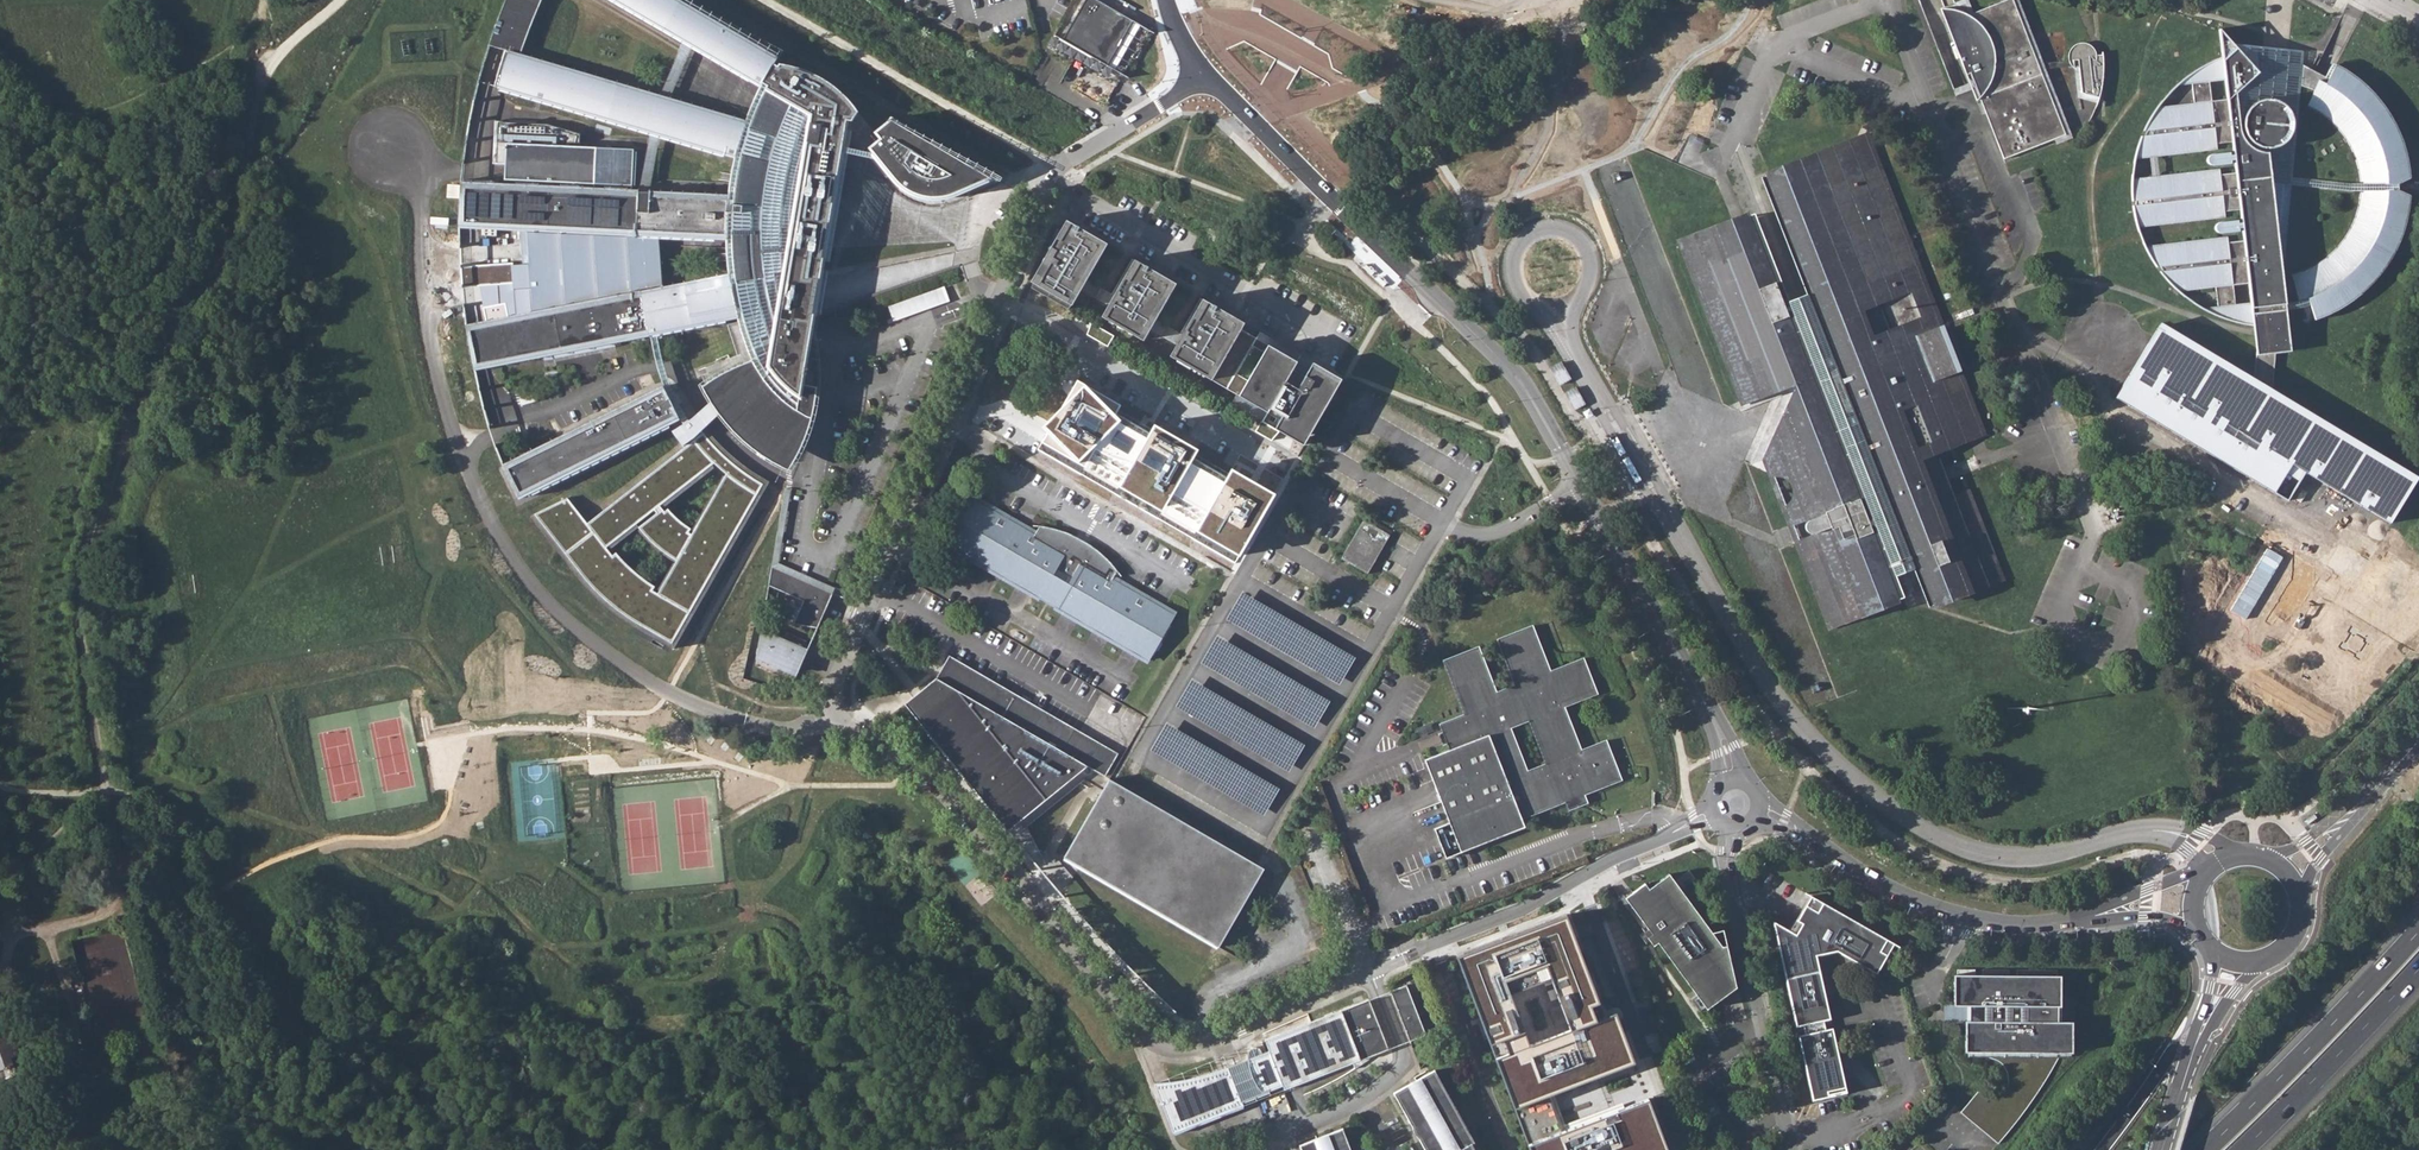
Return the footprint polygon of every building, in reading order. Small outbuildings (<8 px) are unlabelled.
[(568,146),(568,144),(579,144),(579,133),(548,124),(494,121),(492,164),(505,165),(504,185),(484,184),(461,183),(459,227),(483,228),(527,231),(532,312),(482,323),(466,326),(475,370),(489,367),(649,335),(659,333),(736,318),(739,324),(730,327),(739,355),(700,370),(704,381),(714,399),(721,410),(741,434),(765,452),(786,464),(799,436),(788,434),(789,429),(794,430),(800,398),(812,328),(816,328),(818,314),(823,291),(826,271),(831,247),(848,152),(848,148),(853,123),(859,115),(857,110),(852,104),(840,92),(826,83),(811,75),(795,69),(783,66),(780,69),(777,66),(784,53),(692,0),(613,0),(760,86),(746,121),(521,55),(535,17),(543,0),(505,0),(489,45),(478,82),(490,85),(497,87),(734,157),(731,174),(734,174),(733,181),(730,181),(727,196),(638,192),(631,191),(633,149),(568,146)] [(1093,0),(1092,0),(1067,42),(1112,68),(1137,26),(1093,0)] [(2004,159),(2064,136),(2042,79),(2039,70),(2080,66),(2083,94),(2099,98),(2098,85),(2102,86),(2103,77),(2103,65),(2103,55),(2099,55),(2096,56),(2095,52),(2094,49),(2091,46),(2088,44),(2085,44),(2082,43),(2078,44),(2075,45),(2073,47),(2071,50),(2069,52),(2068,55),(2069,61),(2036,64),(2034,58),(2012,0),(2007,0),(2002,2),(1968,15),(1963,13),(1957,11),(1959,17),(1955,19),(1950,21),(1973,82),(1976,89),(2004,159)] [(2308,473),(2392,524),(2418,480),(2418,479),(2272,390),(2276,353),(2291,351),(2286,310),(2306,306),(2310,305),(2315,319),(2330,313),(2343,306),(2356,298),(2369,286),(2382,272),(2393,255),(2402,236),(2408,213),(2410,195),(2399,190),(2399,186),(2399,183),(2410,178),(2409,166),(2406,153),(2404,145),(2401,137),(2395,123),(2391,117),(2386,109),(2380,101),(2373,93),(2366,85),(2358,79),(2352,74),(2336,64),(2328,79),(2303,64),(2304,51),(2267,48),(2233,44),(2219,29),(2222,57),(2206,64),(2190,74),(2176,85),(2192,84),(2194,103),(2157,107),(2148,122),(2141,135),(2137,148),(2135,160),(2217,151),(2216,143),(2232,142),(2234,154),(2230,155),(2229,152),(2211,154),(2209,155),(2207,158),(2207,160),(2207,162),(2209,164),(2211,165),(2230,163),(2230,160),(2234,160),(2236,173),(2220,175),(2219,169),(2132,179),(2132,192),(2132,201),(2136,200),(2136,205),(2133,205),(2135,216),(2138,228),(2225,218),(2224,212),(2240,210),(2241,223),(2238,223),(2237,220),(2219,222),(2217,223),(2215,225),(2215,228),(2215,231),(2218,233),(2220,233),(2238,231),(2238,228),(2242,228),(2244,240),(2228,242),(2227,237),(2146,246),(2150,254),(2154,261),(2158,267),(2162,266),(2164,271),(2161,271),(2173,285),(2179,291),(2215,287),(2217,307),(2202,308),(2218,316),(2237,322),(2255,325),(2254,311),(2257,311),(2260,311),(2253,378),(2162,323),(2130,375),(2116,397),(2289,503),(2308,473)] [(891,118),(874,132),(879,139),(868,148),(872,153),(875,156),(881,164),(896,184),(904,190),(909,193),(916,196),(922,198),(930,199),(938,199),(947,198),(949,197),(952,196),(971,188),(994,178),(891,118)] [(1766,178),(1810,290),(1796,295),(1781,301),(1749,219),(1679,246),(1741,405),(1799,382),(1805,400),(1795,423),(1773,474),(1771,474),(1772,476),(1776,475),(1782,475),(1786,476),(1790,478),(1795,485),(1796,489),(1795,497),(1793,501),(1788,506),(1784,507),(1791,526),(1808,519),(1809,520),(1806,522),(1805,525),(1805,528),(1807,531),(1809,533),(1811,534),(1814,534),(1797,541),(1828,621),(1894,596),(1887,578),(1904,572),(1920,566),(1934,600),(2000,574),(1968,492),(1954,497),(1945,475),(1936,452),(1974,438),(1984,434),(1960,373),(1941,324),(1869,138),(1766,178)] [(848,148),(848,152),(875,156),(872,153),(848,148)] [(1110,247),(1068,223),(1031,288),(1073,312),(1086,290),(1092,279),(1110,247)] [(1161,320),(1180,286),(1134,260),(1115,294),(1109,304),(1100,321),(1146,347),(1154,332),(1161,320)] [(1374,273),(1365,265),(1363,267),(1361,269),(1369,277),(1374,273)] [(1384,283),(1376,275),(1372,279),(1380,288),(1382,286),(1384,283)] [(1109,304),(1115,294),(1092,279),(1086,290),(1109,304)] [(1243,332),(1247,326),(1204,301),(1184,335),(1177,346),(1170,360),(1213,385),(1215,382),(1227,389),(1256,339),(1243,332)] [(1177,346),(1184,335),(1161,320),(1154,332),(1177,346)] [(1114,336),(1091,323),(1086,332),(1109,345),(1114,336)] [(682,422),(684,424),(692,419),(673,383),(668,368),(664,356),(659,333),(649,335),(655,362),(657,368),(663,386),(682,422)] [(1301,365),(1256,339),(1227,389),(1236,395),(1240,397),(1239,399),(1267,416),(1264,422),(1303,445),(1341,379),(1313,363),(1303,382),(1299,389),(1290,384),(1301,365)] [(1122,406),(1077,381),(1071,393),(1050,428),(1044,440),(1087,465),(1093,455),(1124,472),(1118,483),(1165,510),(1174,494),(1207,513),(1198,529),(1241,554),(1275,496),(1255,484),(1232,472),(1228,480),(1193,460),(1197,452),(1155,428),(1152,433),(1118,414),(1122,406)] [(682,422),(663,386),(655,391),(522,457),(503,466),(511,483),(519,499),(682,422)] [(1240,397),(1236,395),(1232,404),(1264,422),(1267,416),(1239,399),(1240,397)] [(692,419),(699,429),(709,420),(721,410),(714,399),(701,411),(692,419)] [(1278,431),(1255,418),(1250,427),(1273,440),(1278,431)] [(699,429),(692,419),(684,424),(673,432),(685,448),(587,524),(567,499),(567,498),(535,514),(585,578),(600,594),(615,607),(630,617),(672,642),(762,484),(744,472),(723,456),(710,442),(706,438),(703,434),(699,429)] [(710,434),(706,438),(710,442),(723,456),(744,472),(762,484),(672,642),(630,617),(615,607),(600,594),(585,578),(535,514),(531,517),(583,582),(597,598),(613,611),(628,621),(674,648),(769,482),(746,468),(727,452),(710,434)] [(659,506),(662,509),(718,466),(714,462),(659,506)] [(1625,475),(1619,465),(1616,466),(1613,468),(1619,478),(1625,475)] [(724,471),(691,528),(689,533),(692,535),(727,474),(724,471)] [(1632,488),(1626,478),(1621,481),(1627,491),(1629,490),(1632,488)] [(1035,533),(974,499),(947,545),(1040,598),(1041,596),(1056,604),(1055,607),(1148,661),(1175,614),(1113,578),(1117,571),(1102,555),(1087,544),(1071,535),(1054,529),(1039,527),(1035,533)] [(1363,521),(1341,559),(1367,574),(1389,537),(1363,521)] [(672,560),(654,592),(658,594),(677,560),(657,544),(639,528),(636,523),(609,545),(611,548),(636,528),(656,547),(672,560)] [(2357,563),(2352,573),(2358,576),(2364,567),(2357,563)] [(831,594),(772,567),(768,585),(803,600),(793,624),(816,628),(831,594)] [(1357,655),(1243,589),(1226,619),(1339,684),(1357,655)] [(807,650),(760,629),(755,659),(794,677),(807,650)] [(1453,754),(1428,764),(1452,827),(1438,833),(1449,862),(1528,831),(1525,824),(1569,806),(1572,814),(1590,806),(1587,799),(1624,784),(1609,745),(1585,754),(1567,711),(1600,698),(1587,663),(1554,676),(1536,631),(1500,644),(1518,689),(1500,697),(1482,651),(1447,665),(1468,719),(1443,728),(1453,754)] [(1332,699),(1218,634),(1201,663),(1314,728),(1332,699)] [(1118,754),(949,656),(936,678),(921,691),(904,704),(1006,829),(1017,821),(1019,822),(1087,766),(1105,776),(1118,754)] [(1306,743),(1192,677),(1175,707),(1289,772),(1306,743)] [(1280,787),(1166,721),(1150,751),(1263,815),(1280,787)] [(1260,868),(1109,780),(1063,859),(1076,866),(1218,949),(1264,871),(1260,868)] [(1655,941),(1706,1008),(1736,986),(1727,945),(1722,945),(1667,871),(1647,886),(1643,881),(1623,895),(1645,925),(1640,929),(1651,944),(1655,941)] [(1793,933),(1770,919),(1793,1023),(1800,1022),(1802,1031),(1795,1032),(1809,1096),(1840,1090),(1838,1084),(1842,1084),(1830,1025),(1823,1026),(1821,1017),(1827,1015),(1814,953),(1834,949),(1874,971),(1891,941),(1808,894),(1794,919),(1799,922),(1793,933)] [(1568,913),(1454,957),(1527,1149),(1645,1149),(1663,1143),(1646,1095),(1558,1127),(1544,1090),(1631,1056),(1614,1006),(1596,1011),(1592,997),(1599,994),(1568,913)] [(2060,971),(1953,972),(1953,1003),(1953,1005),(1950,1005),(1949,1021),(1965,1021),(1965,1023),(1965,1052),(1968,1052),(1968,1055),(2069,1055),(2069,1052),(2072,1052),(2072,1022),(2057,1022),(2057,1006),(2060,1004),(2060,971)] [(1407,1036),(1409,1041),(1425,1035),(1406,985),(1390,991),(1390,993),(1407,1036)] [(1162,1083),(1153,1084),(1173,1133),(1185,1129),(1242,1107),(1242,1103),(1252,1099),(1282,1087),(1284,1091),(1388,1050),(1368,1000),(1264,1041),(1268,1051),(1261,1054),(1260,1051),(1258,1049),(1255,1048),(1251,1048),(1248,1050),(1247,1053),(1247,1060),(1224,1069),(1216,1071),(1192,1078),(1180,1080),(1162,1083)] [(1965,1021),(1949,1021),(1950,1005),(1953,1005),(1953,1003),(1943,1003),(1943,1023),(1965,1023),(1965,1021)] [(21,1054),(12,1031),(3,1034),(1,1026),(0,1018),(0,1070),(15,1065),(12,1058),(21,1054)] [(144,1046),(146,1053),(156,1051),(155,1043),(144,1046)] [(2069,1055),(1968,1055),(1968,1057),(1987,1057),(1995,1059),(2003,1065),(2007,1073),(2008,1083),(2005,1090),(2001,1092),(1991,1094),(1985,1094),(1978,1091),(1960,1112),(1998,1144),(2030,1103),(2059,1057),(2069,1057),(2069,1055)] [(18,1074),(15,1065),(0,1070),(0,1081),(18,1074)] [(1434,1071),(1394,1093),(1412,1126),(1412,1129),(1413,1133),(1415,1135),(1417,1138),(1419,1139),(1425,1149),(1478,1149),(1434,1071)] [(1342,1129),(1300,1146),(1301,1149),(1351,1149),(1342,1129)]
